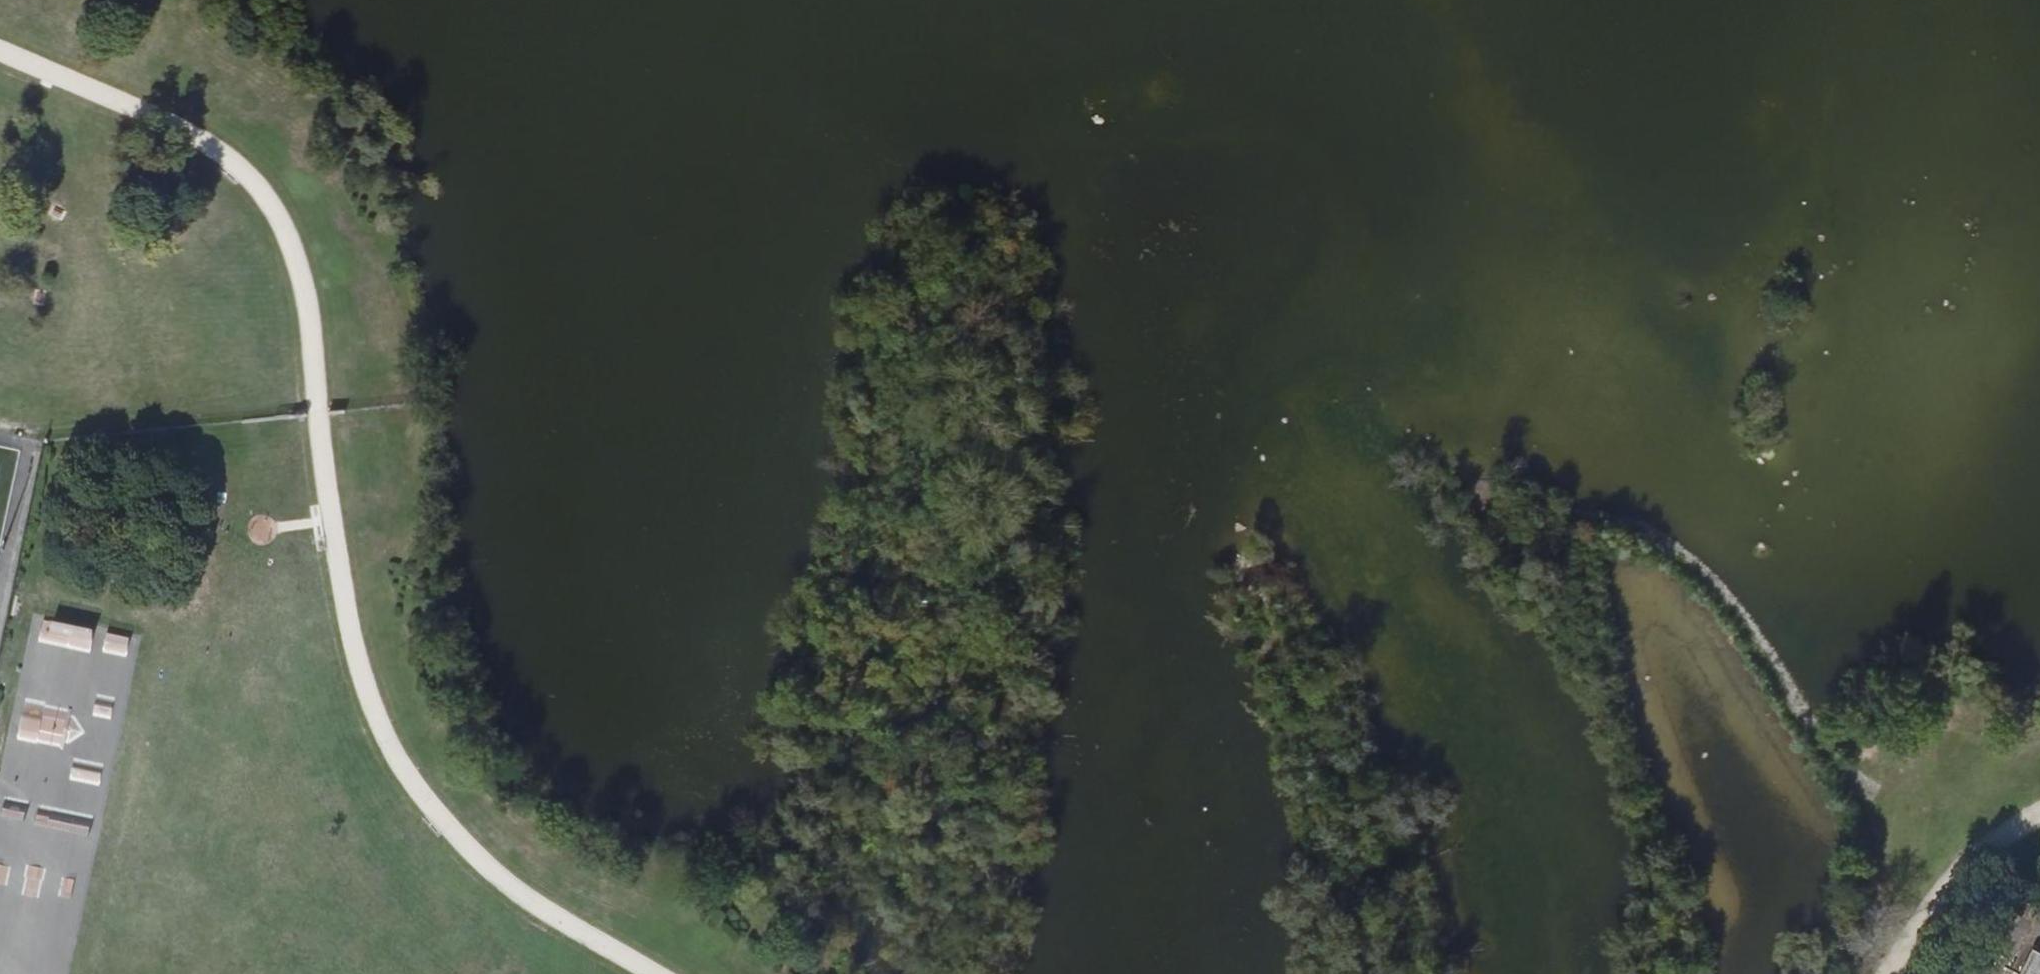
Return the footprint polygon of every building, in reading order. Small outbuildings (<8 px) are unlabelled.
[(60,624),(58,642),(93,646),(95,628),(60,624)] [(2032,951),(2021,973),(2039,973),(2039,955),(2032,951)]
